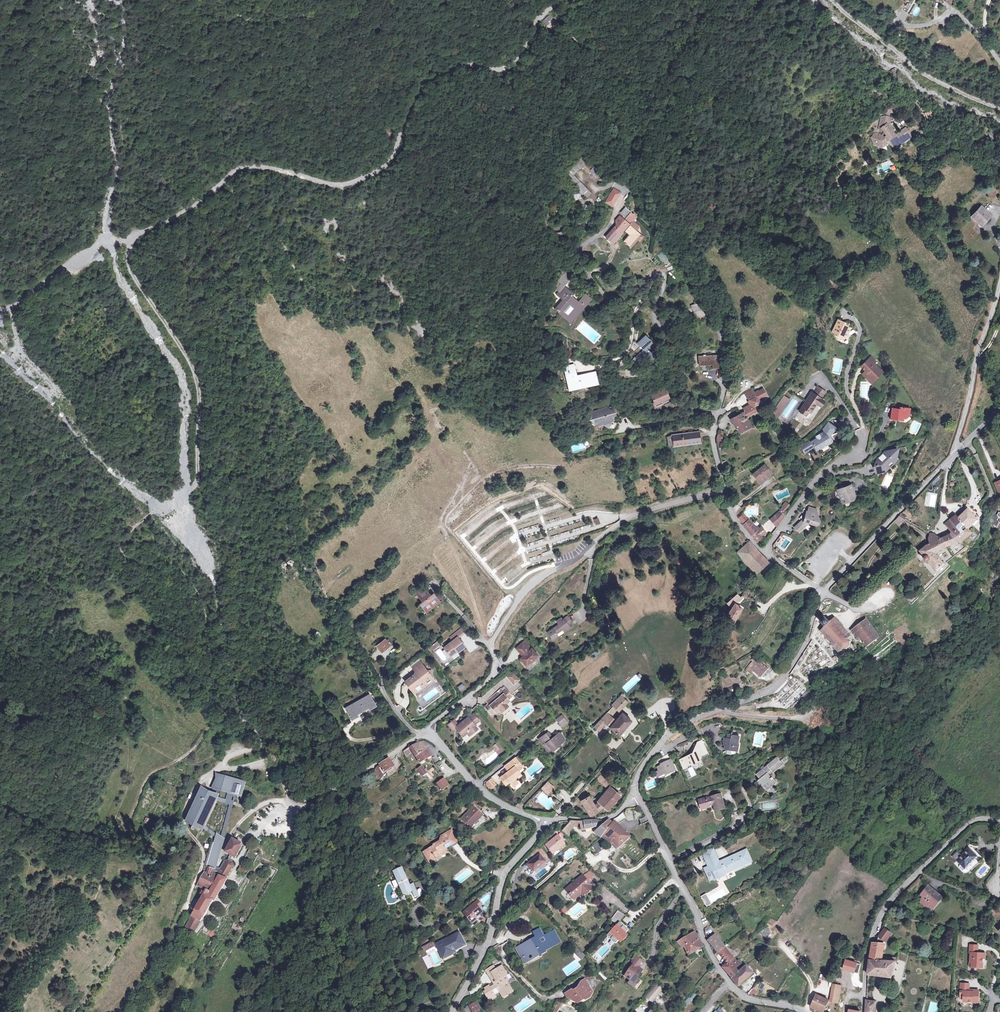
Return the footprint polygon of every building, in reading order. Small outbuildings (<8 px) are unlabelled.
[(543,22),(547,26),(554,21),(550,16),(543,22)] [(91,56),(88,64),(94,66),(97,59),(91,56)] [(887,118),(880,118),(879,123),(884,124),(888,129),(890,119),(887,118)] [(884,133),(882,135),(881,139),(876,134),(873,137),(874,143),(877,145),(876,146),(878,148),(887,142),(891,146),(899,138),(905,130),(894,138),(888,129),(884,124),(879,123),(878,128),(881,131),(882,130),(884,133)] [(905,130),(899,138),(891,146),(894,148),(896,146),(899,148),(907,142),(907,138),(911,136),(908,131),(905,130)] [(577,159),(558,173),(576,200),(582,196),(568,174),(575,169),(576,169),(583,164),(577,159)] [(590,171),(586,174),(591,181),(596,178),(590,171)] [(609,204),(603,199),(596,207),(602,212),(609,204)] [(980,203),(970,213),(979,223),(988,214),(985,210),(987,208),(985,207),(984,207),(980,203)] [(605,230),(607,231),(602,236),(601,234),(592,242),(593,244),(591,245),(596,250),(610,238),(615,244),(610,249),(614,254),(627,243),(623,239),(626,236),(620,230),(628,222),(624,217),(617,223),(615,221),(605,230)] [(658,256),(661,261),(666,258),(663,253),(658,256)] [(563,276),(561,275),(550,289),(551,290),(556,294),(560,288),(567,279),(563,276)] [(560,288),(556,294),(553,297),(557,300),(564,291),(560,288)] [(557,300),(558,301),(551,310),(558,315),(565,307),(569,310),(566,312),(572,317),(578,308),(580,310),(588,301),(581,295),(574,304),(567,298),(569,295),(564,291),(557,300)] [(839,315),(832,311),(826,324),(830,326),(831,328),(837,331),(844,329),(842,325),(845,320),(838,317),(839,315)] [(582,320),(575,328),(577,330),(584,322),(582,320)] [(585,322),(577,331),(592,343),(600,335),(585,322)] [(706,326),(705,329),(707,332),(708,337),(714,335),(712,325),(706,326)] [(632,339),(635,341),(626,350),(627,352),(630,350),(633,353),(640,348),(642,350),(648,345),(642,338),(647,334),(643,330),(632,339)] [(545,339),(538,337),(536,343),(543,345),(545,339)] [(712,352),(693,358),(696,366),(709,363),(710,368),(716,366),(712,352)] [(873,356),(862,366),(867,371),(864,374),(870,380),(875,375),(876,376),(883,370),(875,361),(876,359),(873,356)] [(566,373),(565,373),(566,381),(571,380),(572,386),(594,381),(592,371),(575,374),(574,369),(574,368),(566,369),(566,373)] [(817,393),(822,386),(813,380),(808,388),(817,393)] [(667,383),(652,390),(658,401),(672,394),(667,383)] [(752,404),(753,403),(759,399),(757,397),(765,392),(762,386),(754,391),(753,390),(746,394),(749,398),(750,397),(752,400),(743,405),(745,408),(752,404)] [(808,388),(807,387),(795,406),(801,411),(804,406),(806,408),(812,399),(814,400),(818,394),(817,393),(808,388)] [(780,393),(773,406),(777,408),(774,414),(776,415),(786,396),(780,393)] [(596,406),(596,407),(599,418),(599,419),(606,418),(611,421),(610,423),(617,427),(622,419),(616,415),(620,408),(618,406),(616,401),(606,404),(596,406)] [(755,408),(752,404),(745,408),(740,410),(743,415),(755,408)] [(901,410),(893,408),(892,419),(900,421),(901,418),(904,418),(907,419),(911,416),(911,409),(901,407),(901,410)] [(740,410),(729,417),(736,431),(748,424),(743,415),(740,410)] [(824,437),(825,440),(829,437),(830,439),(840,432),(838,430),(836,427),(842,417),(836,412),(831,420),(833,422),(824,428),(826,429),(820,433),(824,437)] [(698,430),(670,433),(671,444),(699,440),(698,430)] [(619,449),(617,454),(623,457),(625,451),(619,449)] [(879,459),(880,460),(879,462),(874,463),(874,466),(872,467),(873,471),(876,471),(876,473),(886,471),(897,461),(895,450),(892,450),(886,455),(884,454),(879,459)] [(770,470),(763,463),(752,473),(755,477),(757,475),(761,479),(770,470)] [(849,485),(836,490),(840,500),(841,503),(843,502),(848,495),(852,498),(853,495),(849,485)] [(790,494),(785,503),(789,505),(794,496),(790,494)] [(815,510),(808,508),(803,521),(795,528),(800,533),(809,524),(817,525),(818,523),(818,519),(813,516),(815,510)] [(976,518),(968,509),(958,519),(964,525),(967,529),(976,519),(976,518)] [(780,510),(774,515),(780,520),(782,522),(785,516),(780,510)] [(743,511),(736,516),(739,520),(746,515),(743,511)] [(739,520),(740,522),(749,533),(756,528),(758,527),(757,525),(755,525),(754,525),(747,516),(746,515),(739,520)] [(780,520),(774,515),(770,519),(776,525),(780,520)] [(900,516),(899,515),(894,521),(899,526),(905,519),(903,518),(900,516)] [(955,515),(950,519),(958,530),(964,525),(958,519),(955,515)] [(997,519),(999,520),(999,521),(999,522),(999,518),(999,517),(997,515),(996,515),(998,516),(998,517),(994,515),(992,518),(996,520),(994,524),(996,525),(998,522),(996,521),(997,519)] [(951,534),(942,538),(946,546),(947,547),(956,544),(961,541),(957,537),(954,533),(958,530),(950,519),(944,524),(952,532),(951,533),(951,534)] [(756,528),(749,533),(756,543),(761,539),(758,534),(764,530),(760,525),(758,527),(756,528)] [(958,530),(954,533),(957,537),(961,541),(971,533),(967,529),(964,525),(958,530)] [(758,534),(761,539),(767,535),(764,530),(758,534)] [(930,544),(926,545),(920,551),(925,557),(925,559),(925,560),(925,561),(926,561),(927,562),(929,562),(936,571),(944,564),(935,553),(947,547),(946,546),(942,538),(940,539),(932,533),(930,534),(929,538),(929,541),(930,544)] [(749,541),(736,552),(755,575),(768,564),(749,541)] [(890,575),(885,579),(890,584),(895,580),(890,575)] [(420,586),(417,583),(408,589),(411,593),(413,591),(418,587),(420,586)] [(413,591),(416,596),(412,600),(417,607),(421,604),(423,607),(429,602),(427,599),(431,595),(426,589),(422,592),(418,587),(413,591)] [(745,588),(741,594),(744,597),(749,590),(745,588)] [(723,604),(725,605),(718,614),(721,615),(719,618),(725,623),(727,624),(738,608),(734,605),(740,596),(738,594),(731,603),(727,599),(723,604)] [(556,616),(552,619),(554,622),(541,629),(546,637),(550,634),(550,632),(550,631),(558,627),(559,629),(564,626),(562,623),(566,621),(563,615),(558,618),(556,616)] [(823,627),(820,630),(833,645),(838,652),(842,648),(847,649),(850,646),(850,641),(846,637),(849,634),(834,617),(831,620),(830,621),(826,617),(821,622),(824,626),(823,627)] [(866,619),(851,630),(857,638),(859,636),(866,646),(879,636),(866,619)] [(445,636),(447,639),(438,646),(445,654),(451,649),(452,651),(459,645),(452,636),(454,635),(451,631),(445,636)] [(378,636),(371,641),(377,648),(384,643),(378,636)] [(514,638),(508,644),(514,652),(511,654),(513,658),(516,655),(521,661),(527,656),(526,654),(528,652),(521,642),(519,644),(514,638)] [(755,657),(745,666),(757,677),(768,668),(755,657)] [(418,662),(414,658),(406,664),(411,670),(412,665),(415,665),(418,662)] [(420,682),(428,675),(425,672),(426,668),(422,667),(418,662),(415,665),(412,665),(411,670),(412,671),(410,673),(409,671),(401,677),(407,686),(413,681),(414,678),(416,677),(420,682)] [(506,668),(500,673),(507,683),(514,677),(506,668)] [(407,686),(401,677),(399,679),(409,691),(420,682),(416,677),(414,678),(413,681),(407,686)] [(493,687),(482,697),(484,700),(481,703),(487,711),(490,708),(491,709),(495,706),(497,707),(504,701),(503,700),(506,698),(504,696),(508,692),(502,685),(500,686),(495,690),(493,687)] [(364,694),(356,698),(363,709),(370,705),(364,694)] [(614,701),(611,704),(614,707),(617,710),(617,709),(625,701),(619,696),(614,701)] [(356,698),(339,709),(346,720),(363,709),(356,698)] [(614,707),(611,704),(604,711),(611,717),(609,719),(611,721),(614,717),(609,713),(614,707)] [(604,711),(589,727),(595,733),(602,725),(615,736),(628,720),(619,711),(614,717),(611,721),(609,719),(611,717),(604,711)] [(451,719),(445,724),(450,729),(452,727),(459,735),(463,732),(466,729),(469,732),(475,727),(472,724),(478,719),(471,712),(466,716),(465,716),(455,723),(451,719)] [(554,727),(545,734),(554,747),(570,735),(565,727),(557,732),(554,727)] [(723,742),(726,742),(726,745),(725,745),(725,746),(724,750),(727,750),(726,754),(731,755),(731,754),(732,754),(732,753),(732,751),(736,752),(737,748),(739,748),(739,744),(737,744),(739,736),(731,735),(732,733),(729,734),(728,734),(727,738),(724,738),(723,742)] [(415,741),(407,747),(409,751),(412,756),(420,750),(415,741)] [(496,741),(491,744),(495,749),(499,745),(496,741)] [(697,745),(693,754),(683,758),(679,760),(684,769),(687,767),(692,764),(692,766),(697,763),(697,761),(700,760),(704,748),(697,745)] [(420,750),(412,756),(416,762),(425,758),(420,750)] [(782,764),(776,757),(755,774),(759,779),(761,782),(760,783),(765,790),(775,782),(768,773),(771,770),(772,772),(782,764)] [(504,772),(495,778),(500,786),(504,783),(508,788),(513,784),(510,779),(512,777),(511,774),(513,773),(519,768),(511,758),(508,760),(500,767),(504,772)] [(390,765),(386,759),(376,765),(380,771),(390,765)] [(666,763),(658,767),(659,771),(661,775),(665,773),(666,775),(676,770),(671,759),(665,762),(666,763)] [(418,768),(415,770),(422,780),(425,777),(418,768)] [(246,781),(216,773),(216,778),(212,788),(214,789),(220,791),(227,793),(232,794),(235,796),(242,797),(246,781)] [(605,787),(609,783),(600,774),(596,779),(605,787)] [(439,779),(432,784),(437,791),(439,793),(446,787),(444,785),(439,780),(439,779)] [(487,779),(482,782),(486,788),(491,784),(487,779)] [(647,790),(657,786),(654,779),(644,784),(647,790)] [(545,783),(542,787),(548,792),(551,788),(545,783)] [(198,828),(213,792),(201,786),(185,822),(198,828)] [(204,826),(217,801),(218,797),(220,791),(214,789),(213,792),(198,828),(202,830),(204,826)] [(618,798),(610,791),(598,804),(595,804),(592,807),(586,797),(578,802),(586,816),(601,807),(606,811),(618,798)] [(225,837),(235,796),(232,794),(229,805),(221,835),(225,837)] [(720,794),(699,800),(701,809),(709,807),(709,805),(713,804),(714,809),(724,807),(720,794)] [(481,816),(471,807),(458,820),(467,829),(481,816)] [(615,818),(612,819),(608,820),(612,823),(618,828),(619,826),(617,824),(624,819),(625,810),(618,816),(615,818)] [(608,820),(594,833),(600,838),(601,837),(606,831),(612,823),(608,820)] [(578,824),(580,824),(580,831),(595,828),(595,827),(598,821),(583,821),(570,821),(564,828),(569,832),(574,826),(576,828),(578,824)] [(618,828),(612,823),(606,831),(614,837),(620,830),(624,833),(618,840),(623,844),(630,838),(627,833),(626,832),(624,830),(619,826),(618,828)] [(204,826),(202,830),(213,836),(214,832),(204,826)] [(606,831),(601,837),(611,844),(613,842),(618,848),(623,844),(618,840),(624,833),(620,830),(614,837),(606,831)] [(448,831),(438,838),(440,842),(435,845),(434,843),(430,846),(431,848),(420,853),(426,863),(432,859),(430,856),(433,853),(435,857),(443,852),(440,848),(442,846),(444,849),(455,843),(448,831)] [(216,833),(215,837),(214,840),(223,844),(225,837),(221,835),(216,833)] [(557,835),(545,845),(552,853),(564,843),(557,835)] [(243,844),(231,837),(224,851),(236,858),(243,844)] [(215,869),(223,844),(214,840),(207,865),(215,869)] [(596,844),(592,847),(598,854),(601,851),(600,849),(603,846),(599,841),(596,844)] [(952,856),(956,860),(960,864),(959,865),(959,867),(964,873),(966,872),(968,871),(968,869),(966,867),(977,856),(969,848),(961,856),(956,851),(952,856)] [(531,854),(534,858),(526,865),(533,872),(545,861),(542,859),(546,855),(541,849),(534,850),(531,854)] [(712,849),(703,853),(707,862),(716,858),(712,849)] [(718,863),(710,867),(706,869),(710,879),(714,877),(715,878),(723,875),(723,873),(742,865),(737,855),(718,863)] [(718,863),(716,858),(707,862),(710,867),(718,863)] [(217,873),(227,878),(234,865),(225,859),(219,868),(217,873)] [(215,869),(207,865),(203,872),(193,890),(201,895),(190,915),(191,916),(201,922),(200,920),(202,918),(203,917),(212,900),(214,900),(227,878),(217,873),(219,868),(216,867),(215,869)] [(401,872),(393,876),(397,885),(400,891),(405,900),(410,898),(413,901),(415,900),(415,898),(418,896),(414,888),(412,883),(407,885),(401,872)] [(591,888),(582,877),(566,890),(574,899),(581,893),(583,891),(585,893),(591,888)] [(397,885),(392,888),(395,894),(400,891),(397,885)] [(921,894),(923,896),(919,901),(923,905),(930,911),(937,903),(934,900),(939,895),(928,885),(921,894)] [(705,906),(710,905),(707,894),(701,895),(705,906)] [(923,896),(921,894),(912,904),(915,906),(919,910),(923,905),(919,901),(923,896)] [(478,906),(475,902),(460,915),(468,924),(472,920),(471,918),(478,912),(475,909),(478,906)] [(616,911),(613,915),(618,920),(620,921),(624,916),(616,911)] [(201,922),(191,916),(184,928),(195,933),(201,922)] [(610,929),(611,930),(606,936),(609,938),(610,937),(611,938),(610,939),(615,944),(618,941),(624,933),(627,930),(622,926),(622,927),(620,926),(621,925),(619,922),(616,925),(613,928),(612,927),(610,929)] [(538,928),(531,932),(534,938),(541,934),(538,928)] [(878,936),(876,943),(883,943),(884,940),(884,941),(890,932),(884,928),(878,936)] [(770,932),(767,929),(762,935),(766,938),(770,932)] [(541,934),(534,938),(515,948),(521,958),(531,952),(534,958),(545,952),(544,951),(559,942),(553,931),(544,936),(547,941),(539,945),(536,941),(543,937),(541,934)] [(694,932),(677,943),(681,948),(683,947),(688,956),(702,946),(694,932)] [(627,935),(624,933),(618,941),(620,943),(627,935)] [(455,934),(430,944),(433,951),(435,956),(440,953),(441,957),(449,954),(448,951),(460,946),(455,934)] [(714,935),(707,941),(717,953),(718,953),(724,947),(714,935)] [(872,943),(871,943),(869,959),(881,960),(884,943),(883,943),(876,943),(876,942),(872,941),(872,943)] [(970,954),(971,955),(969,963),(971,964),(970,968),(980,970),(982,962),(984,962),(985,957),(977,956),(979,948),(972,946),(970,954)] [(574,947),(571,950),(574,953),(575,952),(577,955),(580,953),(574,947)] [(724,947),(718,953),(726,963),(727,964),(733,958),(724,947)] [(534,958),(531,952),(521,958),(524,963),(534,958)] [(632,963),(633,964),(624,977),(630,981),(632,983),(636,978),(641,970),(638,968),(642,963),(643,963),(636,958),(636,957),(632,963)] [(733,958),(727,964),(722,968),(725,972),(732,966),(737,962),(733,958)] [(881,960),(869,959),(867,974),(892,977),(896,961),(890,961),(885,960),(881,960)] [(496,984),(493,986),(489,988),(488,986),(484,989),(485,991),(483,992),(487,999),(493,995),(498,991),(502,998),(512,992),(506,981),(507,980),(505,976),(506,975),(501,966),(491,972),(496,981),(494,982),(496,984)] [(735,969),(732,966),(725,972),(728,975),(735,969)] [(746,966),(738,973),(731,979),(737,986),(752,974),(746,966)] [(738,973),(735,969),(728,975),(731,979),(738,973)] [(630,981),(627,984),(633,988),(639,980),(636,978),(632,983),(630,981)] [(850,980),(843,978),(842,984),(845,985),(845,986),(852,987),(854,981),(850,980)] [(575,992),(571,990),(567,998),(574,1002),(575,1002),(577,1002),(579,1001),(583,999),(585,1000),(587,996),(589,998),(592,993),(591,993),(592,991),(589,986),(581,982),(578,988),(578,990),(575,992)] [(828,1002),(838,1004),(841,985),(831,983),(828,1002)] [(970,983),(962,983),(961,995),(965,995),(965,997),(964,1000),(978,1001),(979,990),(969,989),(970,983)] [(662,992),(656,987),(648,996),(654,1001),(662,992)] [(695,996),(692,994),(684,1003),(686,1006),(695,996)] [(828,1001),(816,995),(811,1006),(823,1011),(828,1001)] [(654,1001),(648,996),(643,1003),(646,1005),(648,1003),(651,1005),(654,1001)] [(866,1000),(865,1011),(875,1011),(876,1001),(871,1001),(871,998),(866,998),(866,1000)] [(860,1001),(852,999),(850,1009),(861,1011),(861,1007),(861,1006),(859,1006),(860,1001)] [(562,1003),(558,1001),(553,1011),(558,1011),(562,1003)] [(475,1002),(469,1006),(466,1008),(469,1011),(482,1011),(475,1002)]
